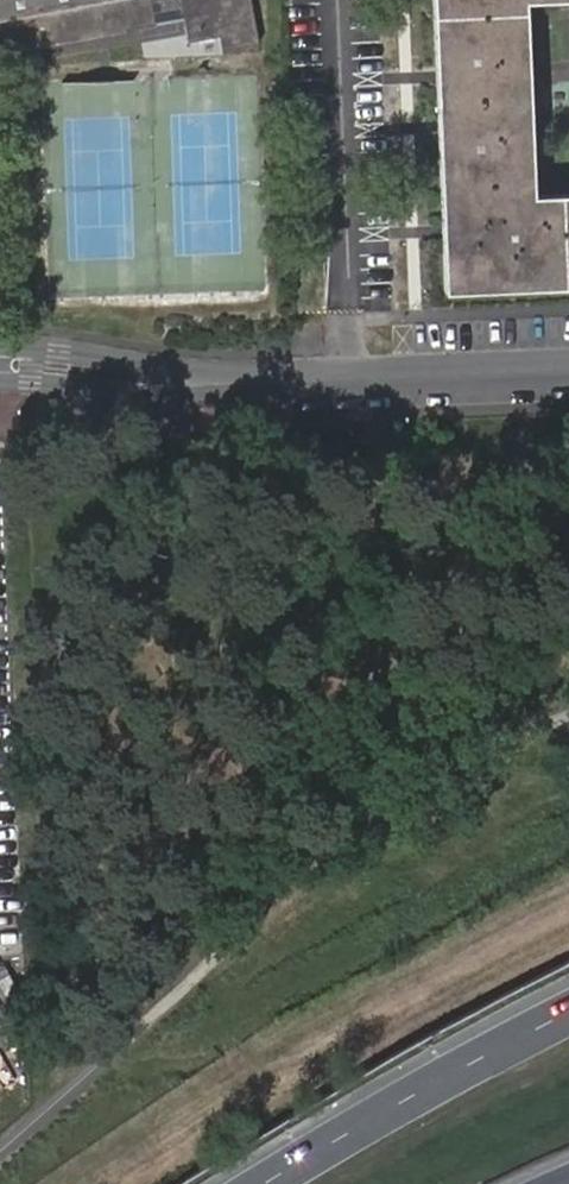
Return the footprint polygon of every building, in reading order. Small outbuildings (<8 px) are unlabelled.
[(128,30),(127,25),(156,20),(152,0),(0,0),(0,56),(128,30)] [(156,20),(184,14),(181,0),(152,0),(156,20)] [(184,14),(189,37),(220,30),(223,45),(260,38),(253,0),(181,0),(184,14)] [(444,292),(568,286),(568,193),(532,195),(525,0),(432,0),(444,292)]
